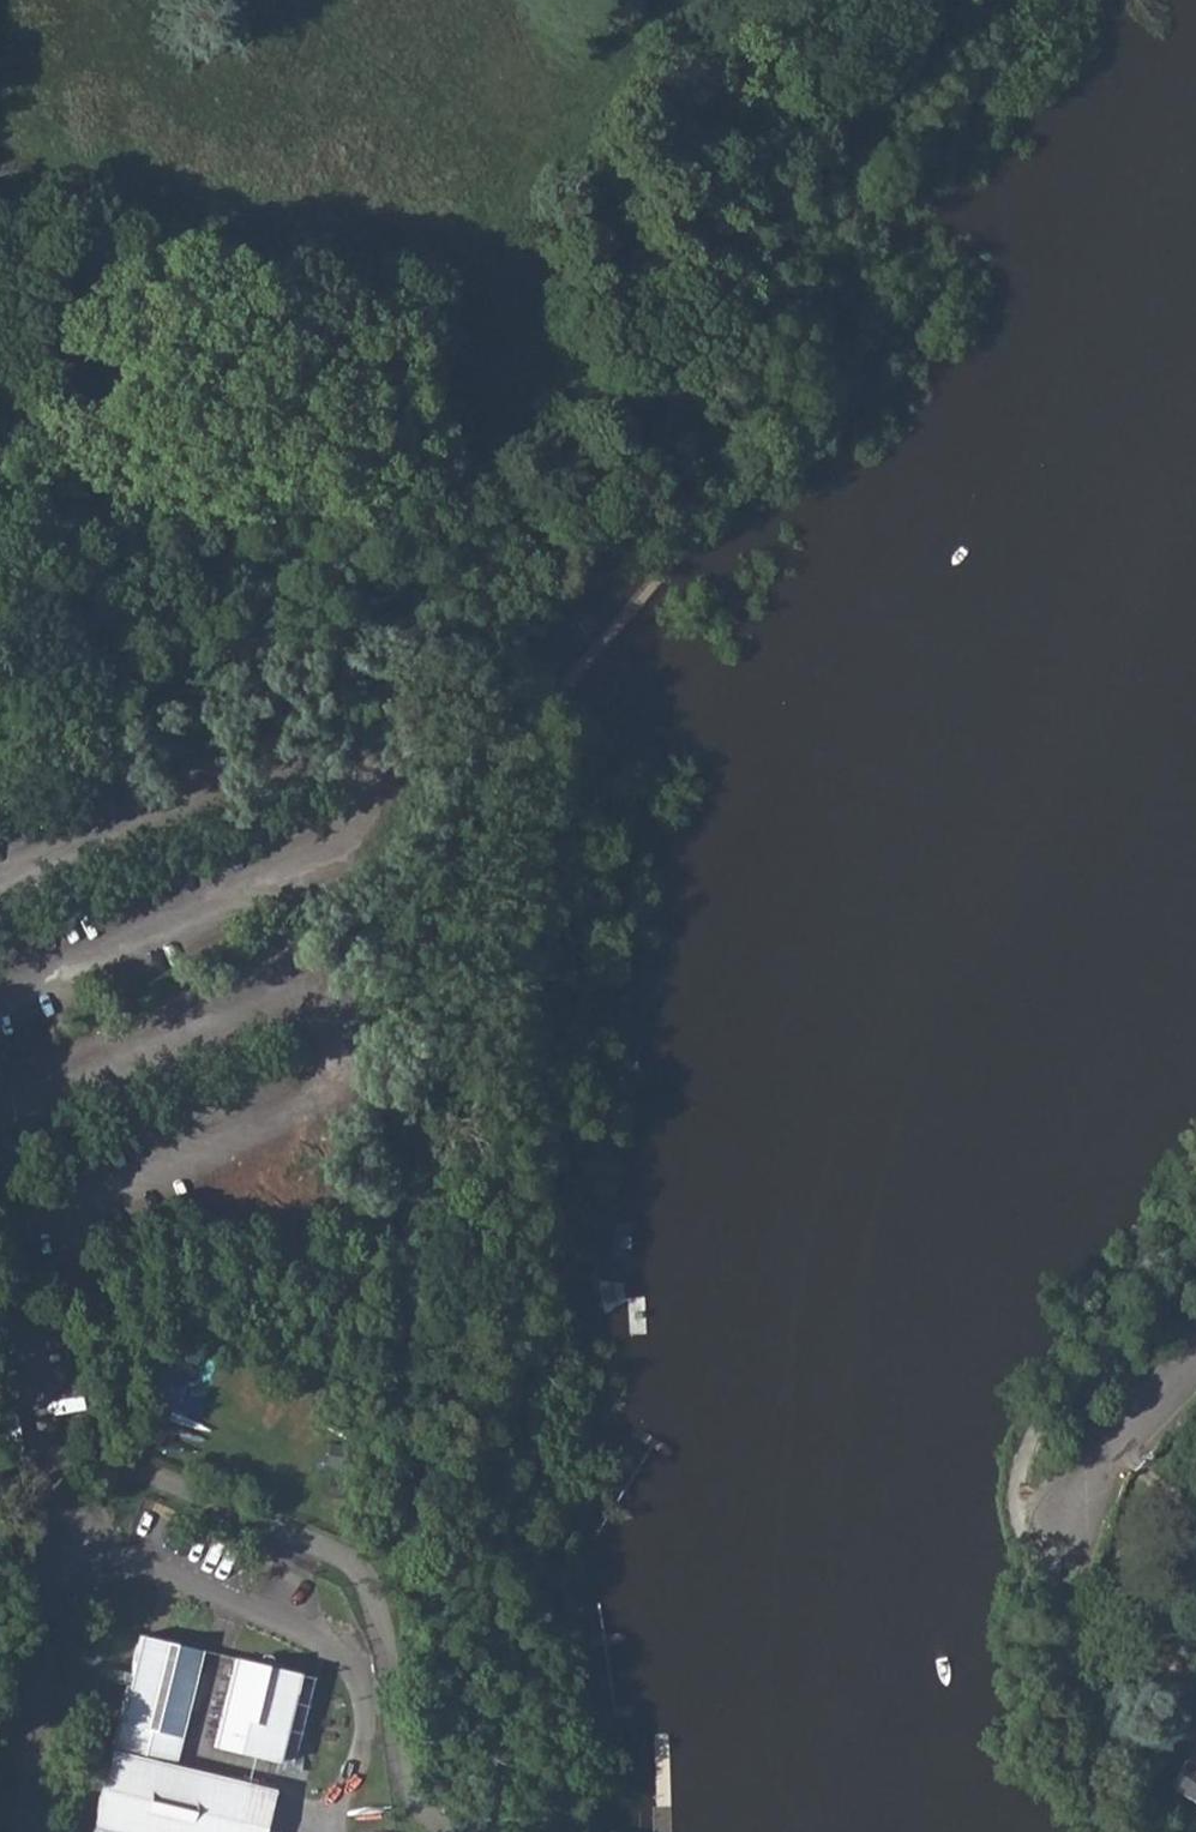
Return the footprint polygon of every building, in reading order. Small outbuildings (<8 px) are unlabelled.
[(1195,1246),(1195,1224),(1185,1238),(1195,1246)] [(165,1767),(192,1653),(129,1638),(101,1751),(82,1831),(254,1831),(264,1791),(165,1767)] [(269,1767),(273,1749),(276,1735),(288,1739),(302,1680),(225,1661),(204,1751),(269,1767)] [(285,1751),(288,1739),(276,1735),(273,1749),(285,1751)] [(1170,1779),(1195,1796),(1195,1739),(1170,1779)]
